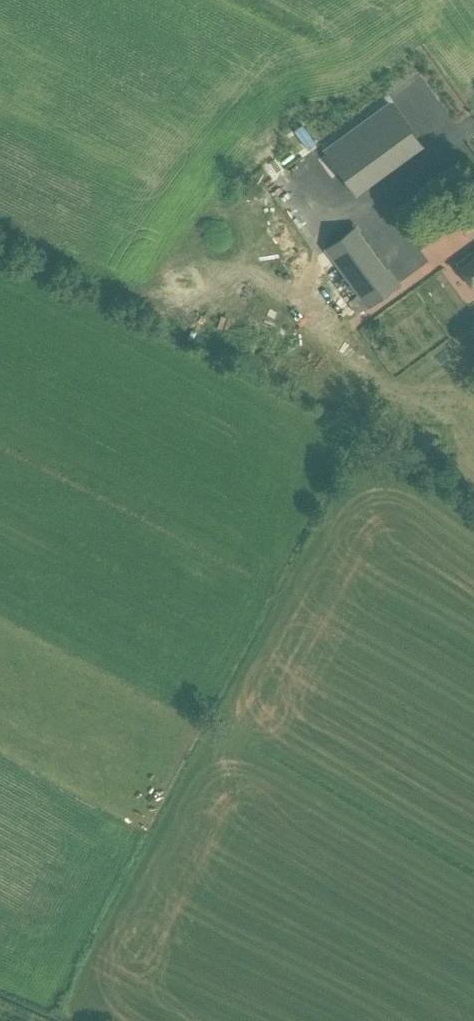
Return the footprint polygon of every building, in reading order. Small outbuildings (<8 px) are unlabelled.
[(355,191),(420,144),(391,104),(326,151),(355,191)] [(328,248),(369,305),(397,285),(355,228),(328,248)]
